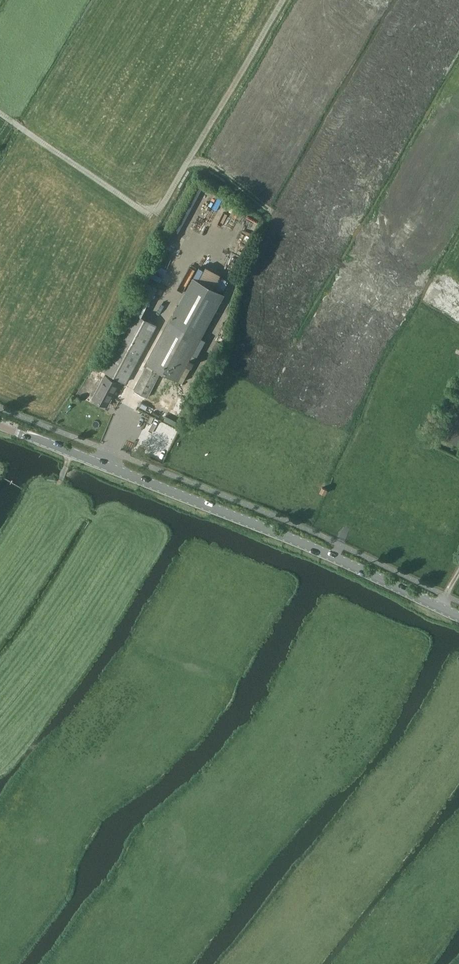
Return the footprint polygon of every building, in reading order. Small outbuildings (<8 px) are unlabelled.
[(206,266),(199,279),(213,287),(220,274),(206,266)] [(199,279),(193,276),(147,362),(148,363),(134,390),(147,396),(160,370),(182,381),(205,339),(200,337),(224,293),(213,287),(199,279)] [(101,368),(125,381),(156,323),(132,311),(101,368)] [(92,396),(106,404),(119,382),(105,374),(92,396)] [(190,386),(181,382),(177,390),(186,394),(190,386)] [(436,433),(457,445),(458,441),(458,392),(436,433)]
